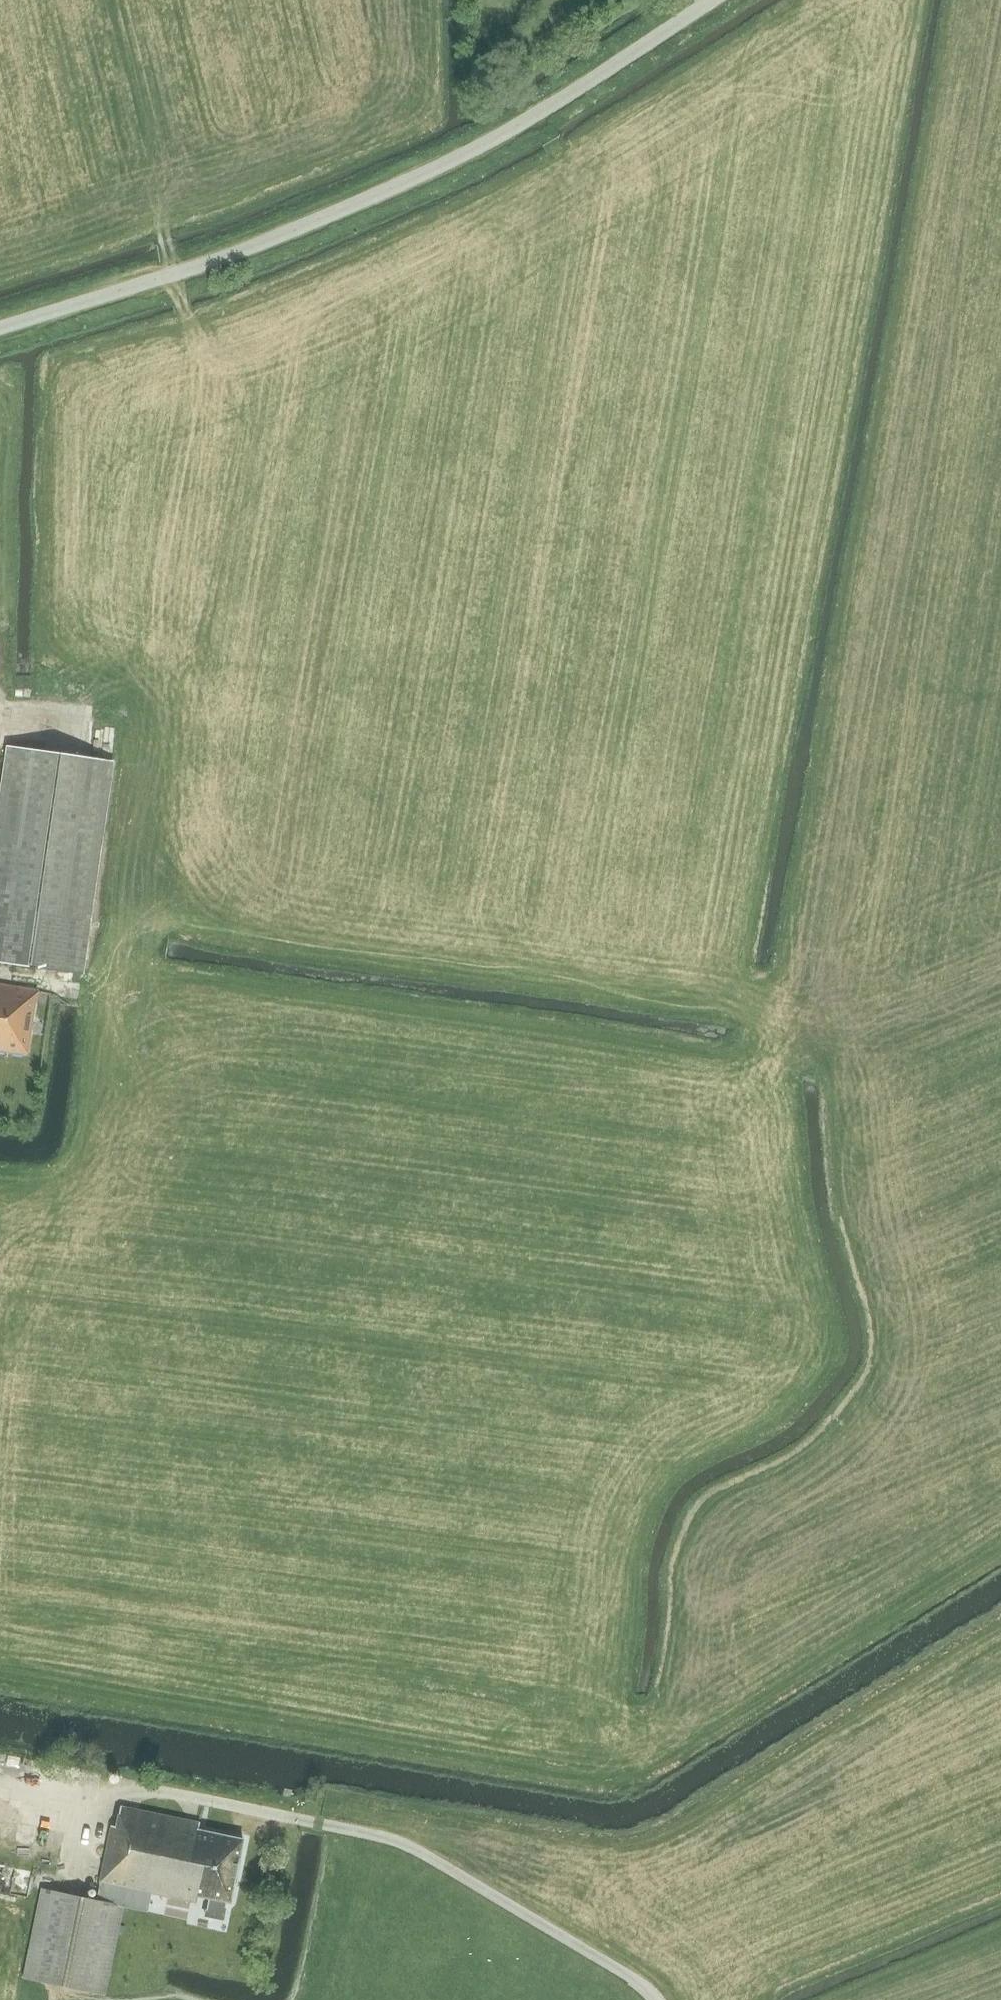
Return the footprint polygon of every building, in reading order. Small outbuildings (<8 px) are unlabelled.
[(86,974),(114,763),(7,748),(0,800),(0,963),(86,974)] [(27,1055),(39,991),(0,984),(0,1050),(27,1055)] [(240,1859),(245,1839),(199,1829),(201,1822),(122,1805),(118,1825),(113,1824),(101,1881),(97,1900),(42,1888),(23,1975),(105,1993),(124,1905),(148,1910),(152,1892),(198,1901),(199,1895),(231,1901),(236,1881),(241,1859),(240,1859)]
